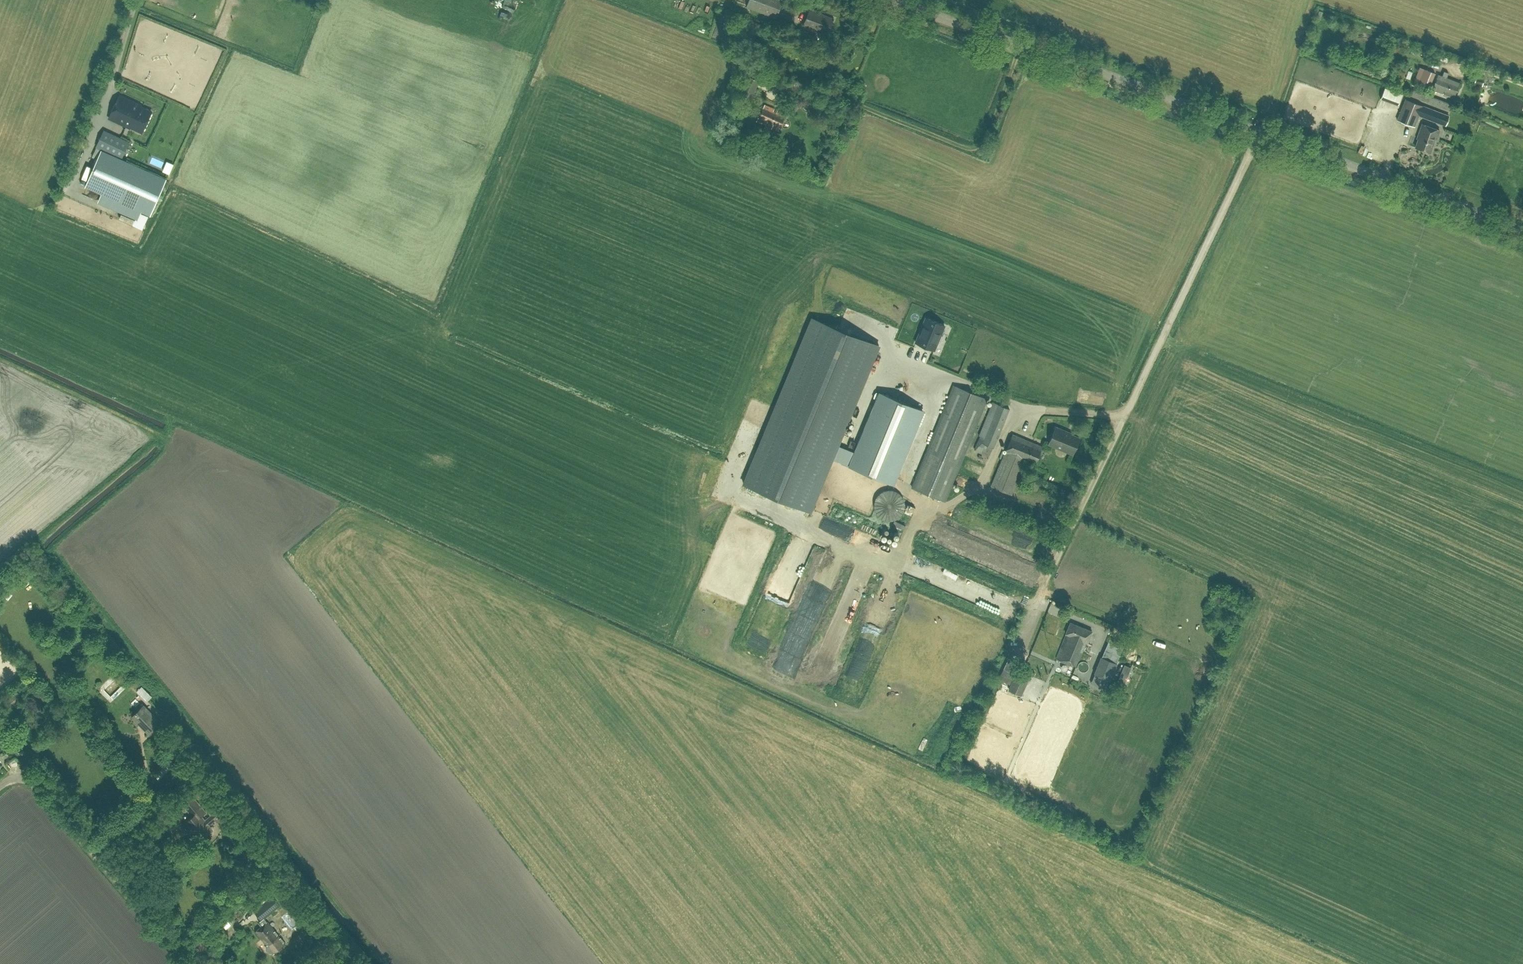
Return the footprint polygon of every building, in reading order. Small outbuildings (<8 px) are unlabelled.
[(747,6),(775,17),(783,0),(749,0),(747,6)] [(833,18),(810,9),(804,25),(827,34),(833,18)] [(1435,73),(1425,69),(1421,80),(1414,78),(1412,82),(1429,89),(1435,73)] [(1459,82),(1438,74),(1432,89),(1453,97),(1459,82)] [(759,81),(747,76),(739,94),(751,100),(759,81)] [(141,105),(121,95),(109,119),(130,129),(131,127),(143,133),(152,113),(140,107),(141,105)] [(1448,116),(1404,99),(1396,120),(1414,127),(1419,115),(1444,125),(1448,116)] [(774,110),(764,106),(758,119),(767,124),(768,122),(771,124),(770,126),(778,130),(785,114),(777,110),(776,112),(774,111),(774,110)] [(1439,130),(1422,124),(1417,138),(1418,138),(1415,147),(1429,152),(1434,138),(1435,139),(1439,130)] [(129,142),(104,130),(93,155),(98,157),(85,187),(149,216),(166,179),(122,158),(129,142)] [(787,145),(781,143),(777,153),(783,155),(787,145)] [(78,183),(84,185),(89,171),(83,169),(78,183)] [(880,345),(811,316),(742,484),(811,512),(833,459),(849,466),(855,452),(839,445),(880,345)] [(925,316),(915,341),(933,348),(943,323),(925,316)] [(985,398),(955,386),(914,489),(944,501),(985,398)] [(849,466),(892,484),(922,410),(879,392),(855,452),(849,466)] [(1009,409),(992,402),(978,436),(980,436),(974,450),(988,456),(992,447),(993,448),(1009,409)] [(1066,431),(1056,427),(1049,444),(1073,454),(1079,438),(1066,432),(1066,431)] [(1042,446),(1013,434),(1005,454),(992,486),(1012,495),(1026,462),(1035,465),(1042,446)] [(968,464),(966,468),(982,474),(983,471),(968,464)] [(1027,505),(1027,506),(1044,511),(1049,495),(1020,486),(1015,501),(1027,505)] [(874,502),(874,504),(874,506),(874,508),(875,510),(875,511),(876,512),(877,514),(878,515),(879,516),(881,518),(883,519),(886,520),(887,520),(889,521),(892,520),(893,520),(895,519),(897,518),(899,517),(900,516),(901,515),(902,514),(903,512),(904,509),(904,507),(904,505),(904,504),(904,503),(904,501),(903,500),(903,498),(902,497),(901,495),(900,494),(899,493),(897,492),(895,491),(893,491),(892,490),(890,490),(888,490),(886,490),(883,491),(882,492),(881,493),(879,494),(878,496),(876,498),(875,499),(875,501),(874,502)] [(1093,631),(1071,622),(1066,634),(1056,659),(1076,668),(1086,642),(1088,643),(1093,631)] [(1100,658),(1094,674),(1109,680),(1116,664),(1100,658)] [(1125,663),(1117,682),(1123,684),(1131,666),(1125,663)] [(1016,668),(1007,689),(1020,695),(1030,675),(1016,668)] [(131,684),(135,688),(139,684),(135,680),(131,684)] [(149,700),(154,697),(144,683),(139,687),(149,700)] [(45,690),(37,697),(43,705),(51,698),(45,690)] [(149,735),(161,722),(144,705),(132,717),(149,735)] [(54,727),(53,717),(39,718),(40,728),(54,727)] [(174,765),(159,779),(167,788),(182,774),(174,765)] [(228,809),(221,800),(208,811),(211,815),(204,821),(200,816),(206,811),(193,796),(183,805),(192,816),(186,821),(200,839),(203,837),(207,840),(211,836),(208,832),(212,829),(208,825),(214,819),(215,820),(216,819),(220,824),(227,819),(223,814),(228,809)] [(117,808),(123,804),(120,800),(114,804),(117,808)] [(263,897),(265,900),(274,893),(272,890),(263,897)] [(280,905),(273,896),(254,911),(262,921),(280,905)] [(267,946),(279,936),(267,921),(255,931),(267,946)]
